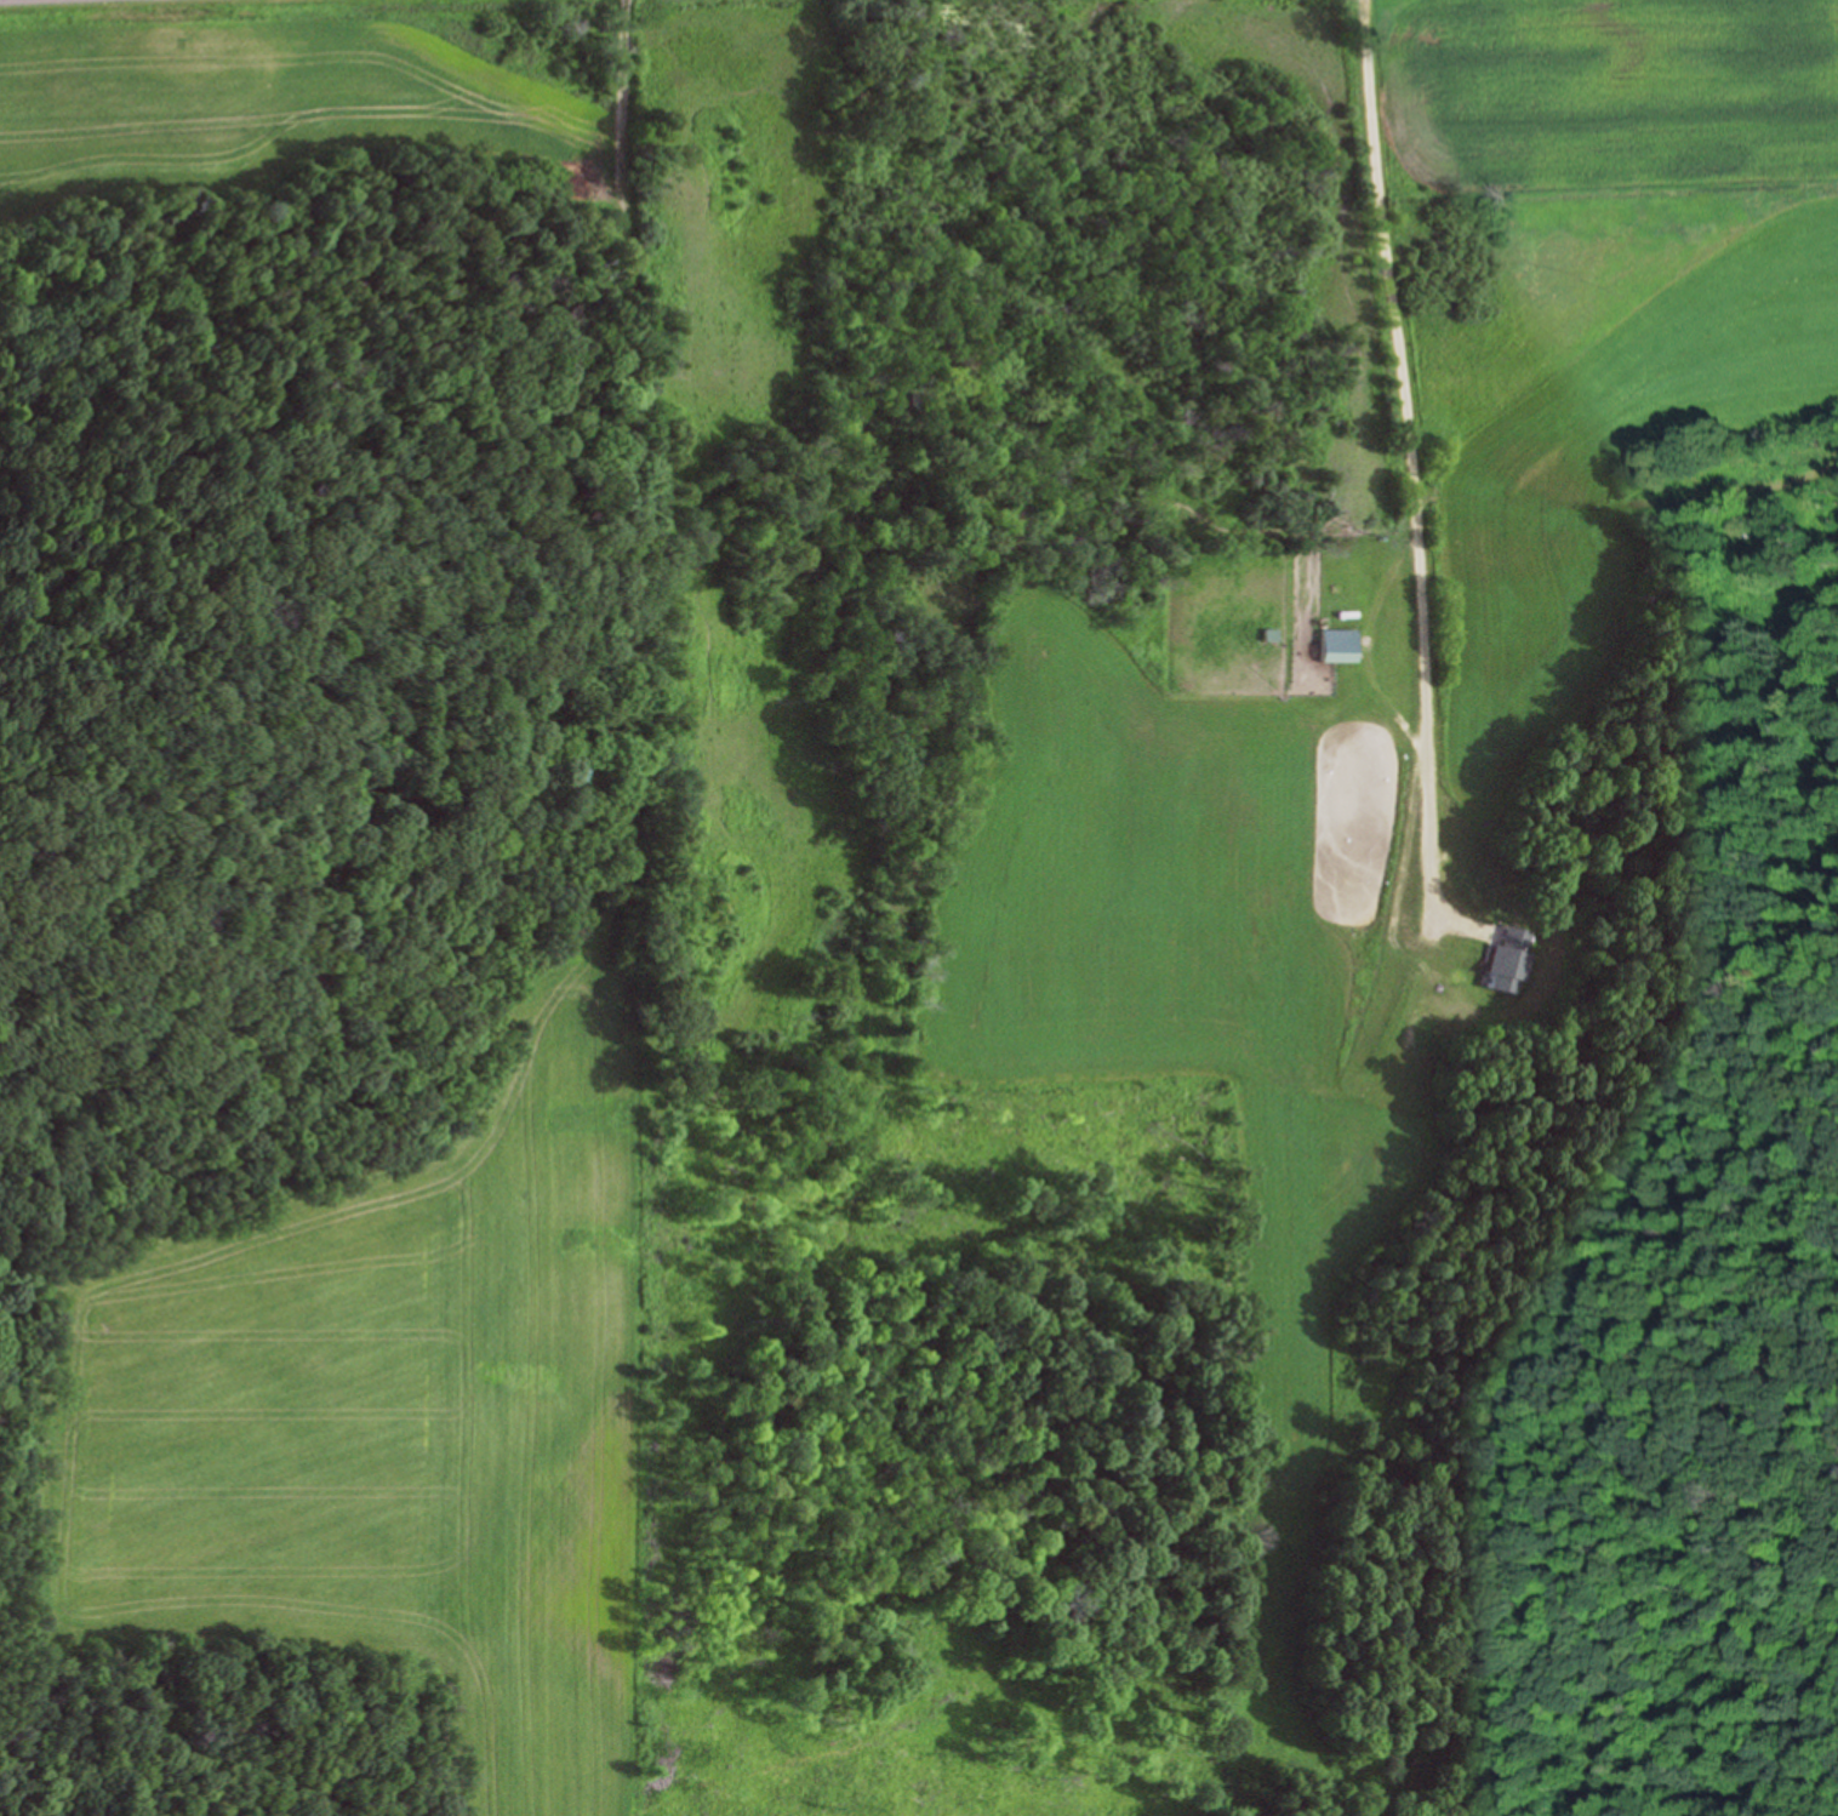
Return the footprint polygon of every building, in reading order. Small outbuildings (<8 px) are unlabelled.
[(1321,629),(1321,661),(1357,661),(1357,629),(1321,629)] [(1485,987),(1517,993),(1528,935),(1496,928),(1485,987)]
